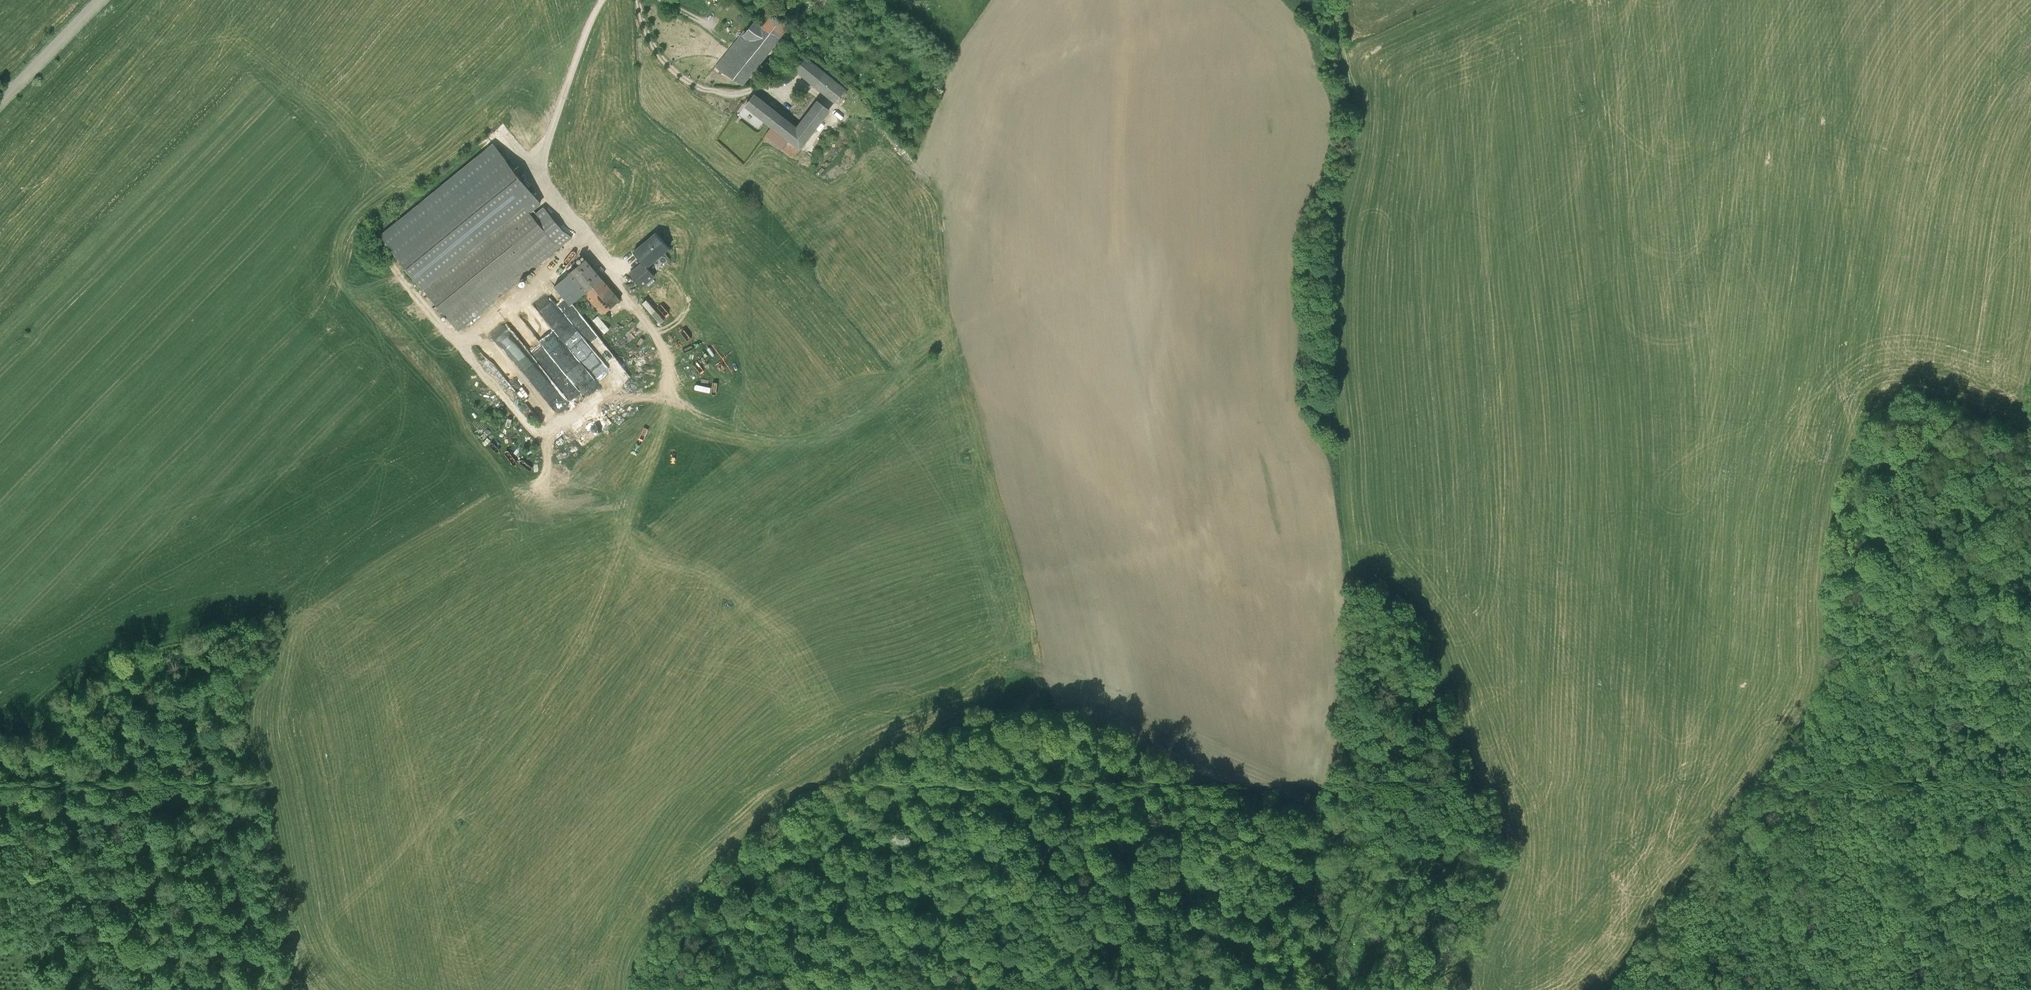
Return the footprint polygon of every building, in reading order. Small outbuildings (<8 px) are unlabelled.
[(742,86),(788,28),(771,14),(762,25),(756,19),(745,33),(741,31),(715,64),(742,86)] [(834,104),(846,90),(807,58),(811,52),(793,38),(777,58),(834,104)] [(799,151),(830,112),(817,102),(795,128),(753,95),(744,108),(770,128),(772,129),(799,151)] [(799,151),(772,129),(765,137),(793,159),(799,151)] [(548,201),(497,140),(381,237),(460,331),(565,243),(537,210),(548,201)] [(633,252),(640,260),(628,271),(643,287),(655,276),(647,267),(669,246),(656,231),(633,252)] [(644,333),(589,260),(572,273),(627,345),(644,333)] [(649,296),(646,299),(661,320),(664,317),(649,296)] [(487,345),(542,421),(597,382),(538,300),(510,320),(547,372),(532,382),(499,336),(487,345)] [(606,331),(611,328),(601,313),(596,316),(606,331)] [(592,326),(585,333),(594,344),(602,337),(592,326)] [(645,386),(607,343),(585,362),(599,378),(623,405),(645,386)] [(498,402),(488,412),(497,422),(508,413),(498,402)] [(595,435),(607,426),(600,417),(588,426),(595,435)]
